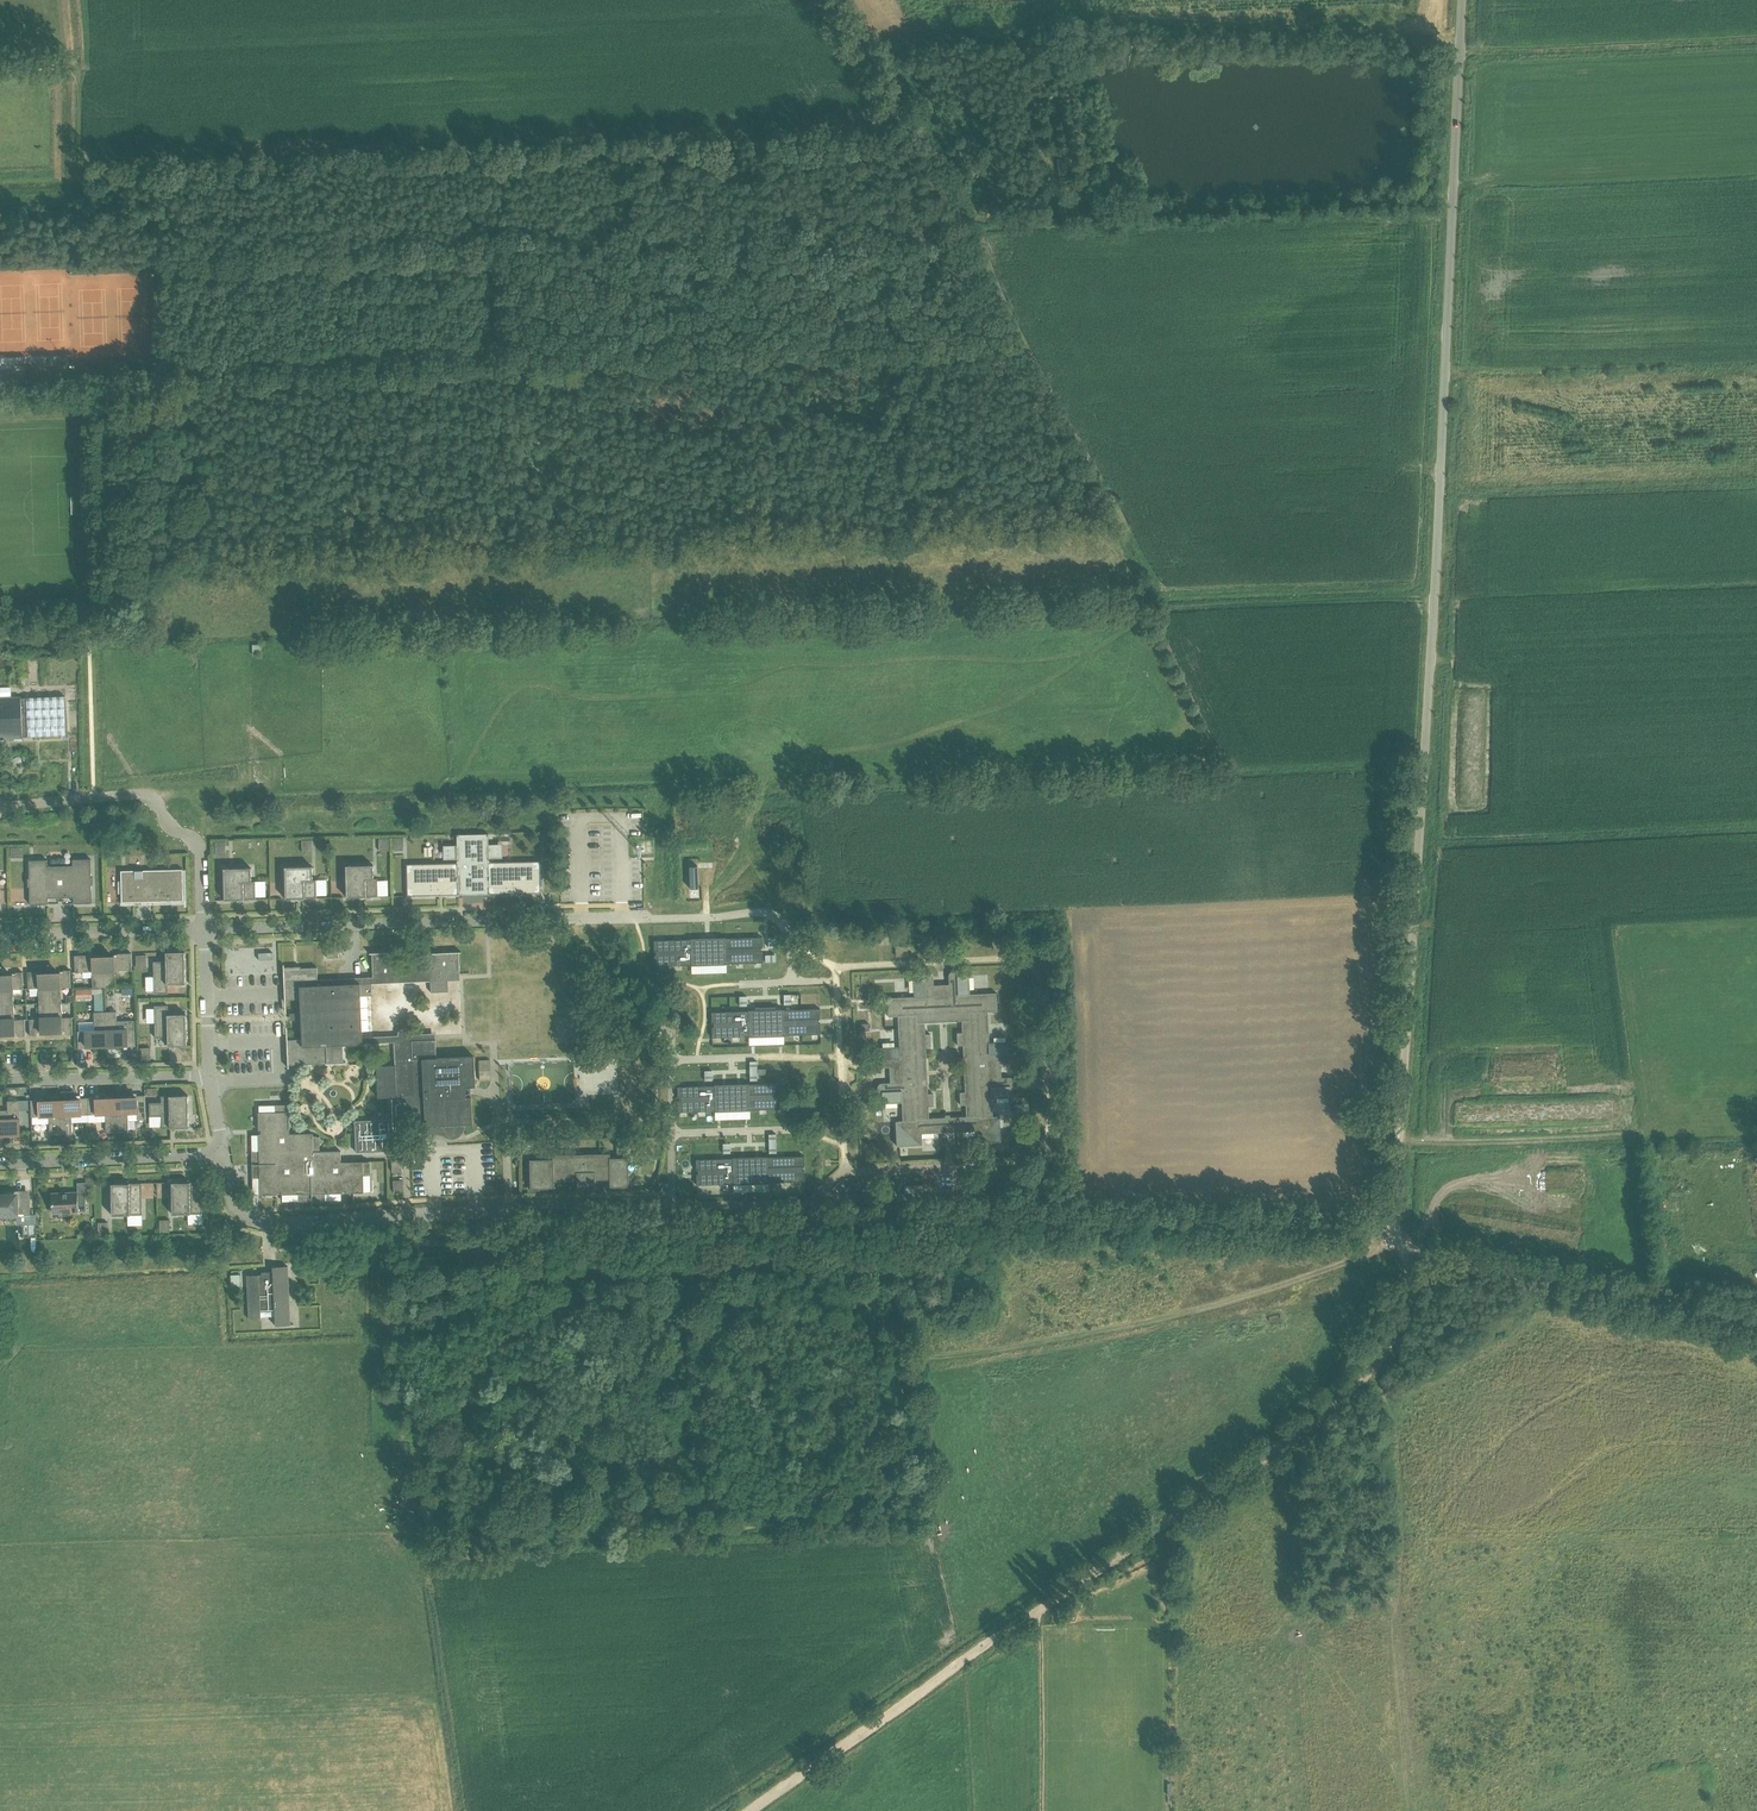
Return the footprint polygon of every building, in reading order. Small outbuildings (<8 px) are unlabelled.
[(1061,155),(1052,155),(1052,172),(1062,172),(1061,155)] [(66,367),(66,357),(50,357),(50,367),(66,367)] [(28,736),(26,697),(21,697),(21,696),(0,697),(0,738),(23,737),(28,736)] [(489,862),(489,858),(493,858),(492,845),(489,845),(489,834),(457,835),(457,846),(454,846),(454,859),(458,859),(458,863),(407,864),(408,896),(459,895),(489,894),(541,893),(540,861),(517,862),(489,862)] [(544,835),(544,847),(554,846),(554,834),(544,835)] [(404,851),(404,838),(394,839),(394,851),(404,851)] [(389,839),(380,839),(380,851),(390,851),(389,839)] [(312,841),(302,841),(303,853),(313,853),(312,841)] [(216,843),(216,854),(225,854),(225,843),(216,843)] [(108,856),(119,856),(119,847),(108,847),(108,856)] [(24,858),(24,848),(12,848),(12,858),(24,858)] [(30,878),(28,878),(29,886),(30,886),(30,904),(49,904),(49,898),(74,897),(74,903),(92,903),(92,885),(93,885),(93,877),(92,877),(91,859),(73,859),(73,865),(48,866),(48,860),(29,860),(30,878)] [(374,865),(346,866),(347,897),(378,896),(378,878),(374,879),(374,865)] [(313,866),(285,867),(286,899),(317,898),(316,880),(313,880),(313,866)] [(698,866),(690,867),(691,888),(699,888),(698,866)] [(251,868),(224,868),(224,900),(256,899),(255,881),(252,881),(251,868)] [(121,871),(122,902),(184,901),(183,869),(121,871)] [(877,933),(876,942),(890,943),(890,934),(877,933)] [(763,942),(763,937),(742,938),(726,938),(718,938),(700,938),(691,939),(691,940),(674,940),(654,941),(655,946),(655,952),(656,952),(657,955),(655,955),(655,961),(655,966),(692,965),(692,966),(705,965),(727,965),(727,964),(743,963),(764,962),(763,957),(763,952),(761,952),(761,948),(763,948),(763,942)] [(338,944),(327,944),(327,957),(338,957),(338,944)] [(908,946),(896,946),(896,956),(908,956),(908,946)] [(155,993),(168,993),(168,984),(186,984),(185,951),(166,952),(166,961),(154,961),(155,993)] [(285,964),(284,964),(285,986),(285,993),(285,1000),(285,1002),(286,1002),(286,1000),(301,999),(302,1013),(293,1013),(294,1014),(294,1015),(294,1020),(302,1020),(303,1039),(288,1040),(288,1037),(287,1037),(287,1046),(288,1063),(288,1068),(289,1068),(289,1065),(333,1063),(336,1063),(346,1062),(346,1061),(344,1062),(343,1045),(394,1042),(436,1041),(435,1034),(413,1034),(413,1033),(412,1031),(410,1030),(409,1029),(407,1029),(404,1029),(402,1029),(400,1030),(399,1032),(398,1033),(398,1035),(362,1037),(360,996),(373,995),(372,984),(431,981),(431,993),(449,992),(448,974),(460,974),(459,952),(461,952),(447,952),(429,953),(429,954),(431,954),(431,962),(399,964),(398,952),(401,952),(401,951),(388,952),(370,953),(370,954),(372,953),(373,977),(370,977),(339,979),(318,979),(317,967),(301,968),(301,966),(300,966),(294,967),(285,967),(285,964)] [(118,958),(104,959),(105,990),(116,990),(115,972),(133,971),(132,954),(118,955),(118,958)] [(147,955),(137,956),(137,968),(147,967),(147,955)] [(105,990),(104,959),(89,959),(89,956),(75,956),(76,973),(93,973),(94,991),(105,990)] [(64,974),(49,975),(51,1003),(62,1003),(61,988),(71,987),(71,971),(64,971),(64,974)] [(1014,1057),(1014,1052),(1009,1053),(1008,1041),(990,1042),(988,1012),(998,1011),(997,993),(970,994),(970,987),(969,975),(958,976),(958,971),(954,971),(952,971),(951,972),(950,973),(950,974),(949,974),(949,975),(949,976),(950,988),(945,988),(945,985),(938,985),(939,989),(934,989),(934,977),(933,976),(933,975),(933,974),(932,974),(932,973),(931,973),(930,972),(929,972),(924,972),(924,977),(913,978),(914,997),(888,998),(889,1017),(898,1016),(900,1047),(881,1047),(881,1059),(876,1059),(877,1063),(877,1064),(877,1065),(878,1066),(878,1067),(879,1067),(880,1068),(881,1068),(893,1067),(894,1072),(890,1072),(890,1078),(894,1078),(894,1083),(882,1083),(881,1083),(880,1084),(879,1085),(878,1086),(878,1087),(878,1088),(878,1092),(883,1092),(883,1103),(902,1102),(903,1121),(896,1121),(897,1146),(923,1145),(922,1133),(949,1132),(975,1131),(976,1142),(1001,1141),(1000,1116),(993,1116),(992,1098),(1011,1097),(1011,1086),(1015,1086),(1015,1082),(1015,1081),(1015,1080),(1014,1079),(1013,1078),(1012,1077),(1011,1077),(1010,1077),(998,1078),(998,1073),(1002,1073),(1001,1067),(998,1067),(998,1062),(1009,1062),(1011,1062),(1011,1061),(1012,1061),(1013,1060),(1013,1059),(1014,1058),(1014,1057)] [(51,1003),(49,975),(35,975),(35,972),(28,972),(29,989),(39,989),(39,1004),(51,1003)] [(16,976),(2,977),(3,1005),(14,1005),(14,990),(24,989),(23,973),(16,973),(16,976)] [(148,989),(149,974),(140,973),(140,989),(148,989)] [(51,1003),(39,1004),(40,1019),(30,1019),(31,1036),(38,1036),(37,1033),(52,1032),(51,1003)] [(62,1018),(62,1003),(51,1003),(52,1032),(66,1031),(66,1035),(73,1035),(73,1018),(62,1018)] [(14,1005),(3,1005),(4,1034),(19,1033),(19,1037),(26,1036),(25,1020),(15,1020),(14,1005)] [(149,1005),(141,1005),(141,1020),(149,1020),(149,1005)] [(169,1014),(169,1005),(155,1005),(156,1038),(168,1037),(168,1046),(187,1046),(187,1014),(169,1014)] [(819,1023),(819,1020),(821,1020),(820,1014),(820,1009),(811,1009),(792,1010),(784,1010),(784,1009),(749,1010),(749,1011),(735,1012),(712,1012),(712,1017),(712,1023),(714,1023),(714,1027),(712,1027),(713,1033),(713,1038),(734,1037),(749,1036),(750,1037),(784,1036),(784,1035),(785,1035),(802,1035),(821,1034),(821,1028),(821,1023),(819,1023)] [(107,1044),(106,1012),(95,1012),(95,1031),(78,1032),(79,1048),(93,1048),(93,1044),(107,1044)] [(117,1012),(106,1012),(107,1044),(121,1043),(122,1047),(136,1046),(135,1029),(135,1020),(117,1021),(117,1012)] [(436,1041),(394,1042),(396,1066),(379,1066),(380,1097),(391,1097),(392,1121),(355,1122),(357,1153),(393,1151),(393,1155),(405,1155),(404,1133),(410,1133),(409,1125),(419,1124),(419,1128),(421,1130),(424,1132),(431,1131),(431,1135),(432,1135),(432,1133),(438,1132),(445,1133),(451,1136),(457,1135),(462,1131),(464,1124),(473,1124),(472,1100),(471,1100),(471,1090),(466,1090),(465,1086),(476,1086),(474,1057),(437,1058),(436,1041)] [(151,1048),(141,1048),(141,1061),(151,1060),(151,1048)] [(490,1060),(480,1061),(480,1080),(491,1080),(490,1060)] [(787,1094),(786,1085),(786,1083),(750,1085),(750,1084),(715,1085),(715,1086),(705,1086),(694,1086),(678,1087),(678,1091),(678,1098),(679,1098),(680,1101),(678,1101),(679,1107),(679,1112),(698,1112),(715,1111),(715,1112),(731,1111),(750,1111),(750,1110),(760,1109),(783,1109),(787,1109),(787,1102),(787,1098),(785,1098),(785,1094),(787,1094)] [(162,1128),(189,1127),(188,1095),(171,1096),(162,1096),(162,1102),(150,1102),(150,1119),(157,1119),(162,1119),(162,1128)] [(131,1100),(117,1100),(118,1132),(129,1132),(129,1120),(146,1119),(146,1112),(145,1096),(131,1096),(131,1100)] [(118,1132),(117,1100),(103,1101),(103,1097),(88,1098),(89,1115),(106,1114),(107,1132),(109,1132),(117,1132),(118,1132)] [(74,1102),(60,1102),(61,1134),(72,1134),(72,1115),(89,1115),(88,1098),(74,1098),(74,1102)] [(8,1110),(0,1111),(0,1136),(6,1136),(6,1134),(21,1133),(19,1100),(8,1101),(8,1110)] [(61,1134),(60,1102),(46,1103),(46,1100),(31,1100),(32,1117),(49,1116),(50,1135),(61,1134)] [(642,1109),(652,1109),(652,1100),(642,1100),(642,1109)] [(1614,1117),(1613,1102),(1599,1102),(1599,1118),(1614,1117)] [(369,1162),(369,1161),(341,1162),(341,1151),(318,1151),(318,1141),(313,1141),(313,1133),(290,1134),(289,1106),(289,1107),(278,1107),(278,1112),(259,1112),(259,1130),(260,1130),(262,1129),(262,1134),(260,1134),(259,1134),(260,1153),(255,1153),(255,1164),(254,1164),(254,1165),(255,1165),(255,1176),(260,1176),(260,1195),(278,1194),(277,1194),(277,1192),(282,1192),(282,1194),(301,1194),(301,1199),(312,1199),(313,1199),(324,1199),(324,1193),(364,1193),(363,1173),(369,1173),(368,1162),(369,1162)] [(117,1132),(109,1132),(109,1140),(117,1140),(117,1132)] [(777,1134),(769,1134),(769,1135),(770,1153),(777,1153),(777,1142),(777,1134)] [(531,1153),(531,1141),(521,1141),(521,1153),(531,1153)] [(629,1187),(628,1157),(610,1158),(610,1153),(553,1155),(553,1159),(530,1160),(531,1189),(554,1188),(554,1181),(577,1180),(577,1188),(595,1187),(595,1180),(610,1179),(610,1187),(629,1187)] [(805,1175),(805,1170),(803,1170),(803,1167),(805,1167),(805,1161),(805,1156),(783,1157),(768,1157),(768,1156),(756,1157),(742,1157),(733,1158),(725,1159),(705,1159),(696,1160),(696,1166),(697,1170),(698,1170),(699,1174),(697,1174),(697,1180),(697,1185),(718,1184),(734,1184),(734,1185),(750,1184),(769,1183),(797,1182),(805,1181),(805,1175)] [(402,1160),(393,1160),(393,1172),(402,1172),(402,1160)] [(404,1192),(404,1180),(394,1180),(394,1193),(404,1192)] [(203,1213),(203,1182),(172,1182),(173,1214),(203,1213)] [(982,1182),(972,1183),(973,1196),(983,1195),(982,1189),(982,1182)] [(143,1214),(142,1183),(112,1183),(112,1215),(143,1214)] [(69,1193),(52,1194),(53,1212),(63,1212),(63,1215),(72,1215),(71,1211),(87,1211),(86,1194),(78,1194),(78,1192),(69,1192),(69,1193)] [(17,1215),(19,1215),(29,1214),(29,1205),(17,1206),(16,1194),(6,1195),(6,1194),(0,1195),(0,1215),(17,1215)] [(170,1220),(160,1220),(160,1232),(170,1232),(170,1220)] [(108,1235),(108,1223),(99,1223),(99,1235),(108,1235)] [(83,1232),(89,1238),(95,1231),(90,1225),(83,1232)] [(261,1283),(261,1276),(249,1276),(251,1321),(263,1320),(263,1313),(277,1312),(277,1327),(294,1326),(291,1267),(274,1268),(275,1282),(261,1283)] [(241,1275),(233,1276),(231,1276),(232,1288),(241,1287),(241,1275)]
